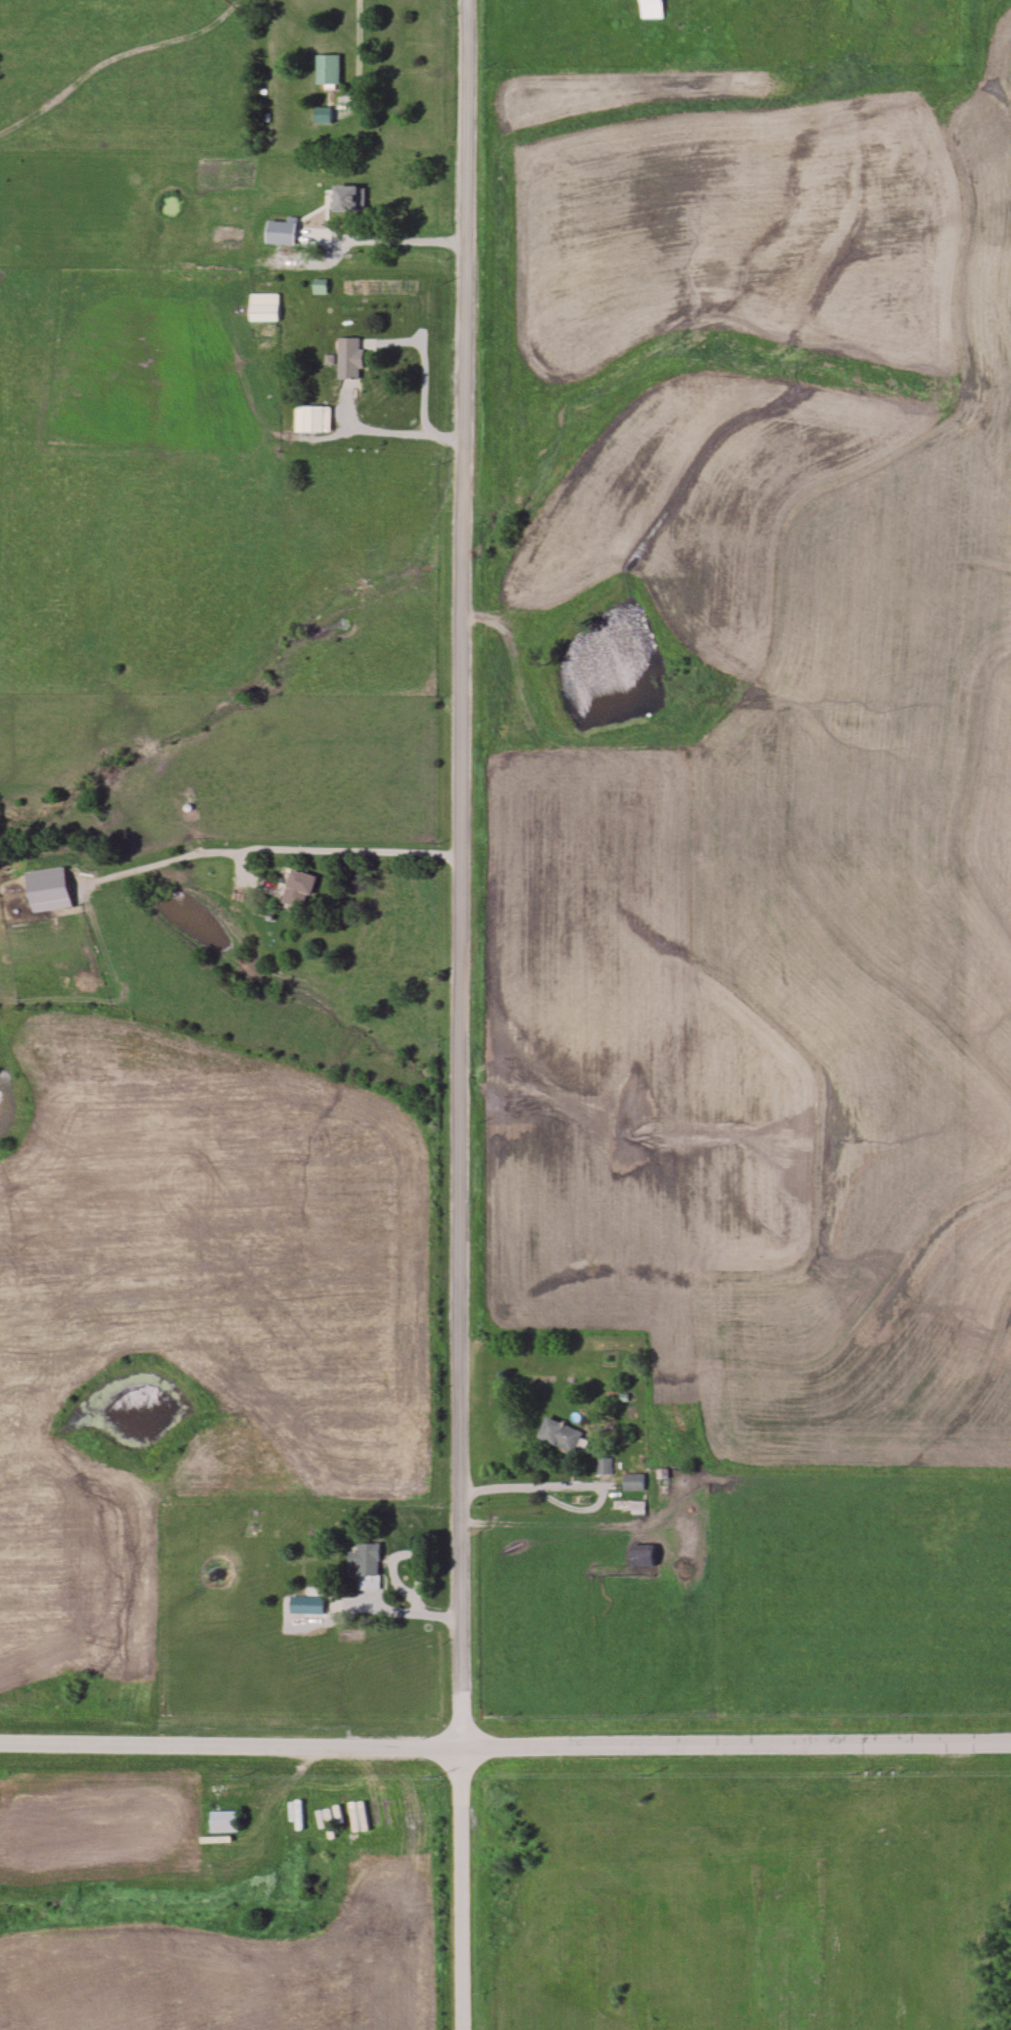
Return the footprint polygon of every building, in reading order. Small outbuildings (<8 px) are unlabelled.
[(641,19),(662,18),(661,0),(641,0),(641,19)] [(315,87),(339,87),(339,55),(315,55),(315,87)] [(361,187),(332,187),(332,212),(361,212),(361,187)] [(249,322),(278,322),(278,305),(249,305),(249,322)] [(361,338),(336,338),(335,380),(360,380),(361,338)] [(323,406),(303,406),(303,433),(323,433),(323,406)] [(281,903),(305,911),(316,877),(292,869),(281,903)] [(584,1433),(546,1416),(537,1437),(575,1454),(584,1433)] [(644,1475),(624,1475),(624,1492),(644,1492),(644,1475)] [(644,1512),(644,1502),(611,1502),(611,1512),(644,1512)] [(348,1568),(358,1568),(358,1590),(380,1590),(379,1543),(348,1544),(348,1568)] [(654,1545),(631,1545),(631,1567),(654,1567),(654,1545)] [(324,1597),(289,1597),(289,1615),(324,1615),(324,1597)] [(238,1833),(238,1811),(210,1811),(210,1833),(238,1833)]
